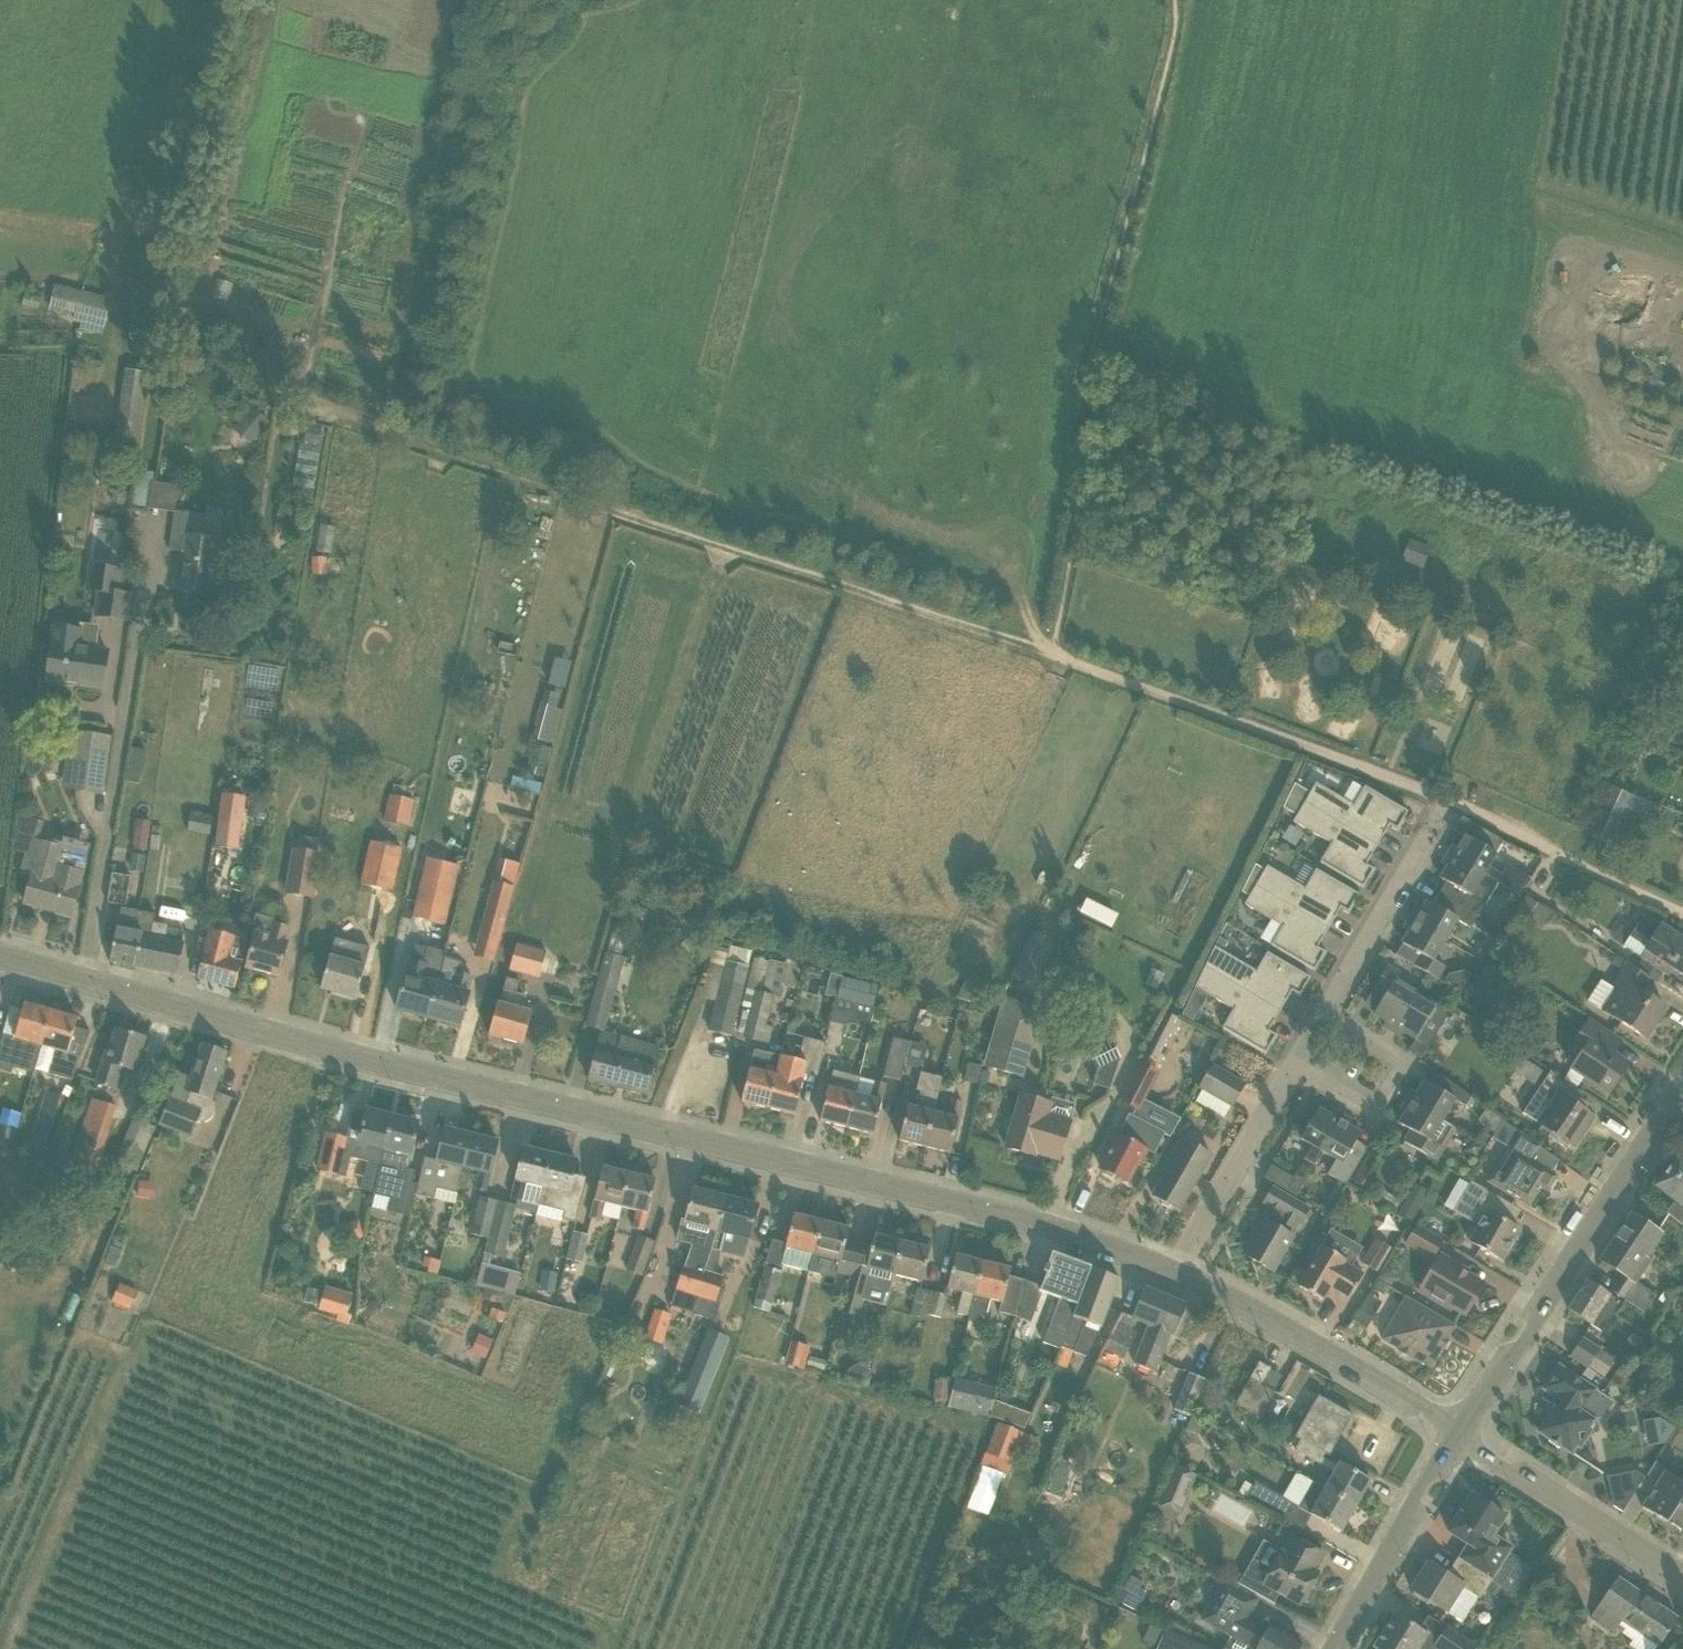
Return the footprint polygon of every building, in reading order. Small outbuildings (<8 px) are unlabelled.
[(900,49),(878,48),(877,60),(900,61),(900,49)] [(74,320),(99,327),(104,328),(110,302),(80,295),(55,289),(50,312),(71,317),(71,314),(75,315),(74,320)] [(175,328),(183,316),(175,310),(166,323),(175,328)] [(134,460),(138,426),(146,372),(124,369),(113,457),(134,460)] [(241,421),(258,437),(270,423),(253,408),(241,421)] [(321,430),(307,428),(305,439),(319,442),(321,430)] [(145,506),(176,509),(178,485),(147,482),(145,506)] [(129,493),(113,490),(111,503),(127,505),(129,493)] [(211,595),(213,580),(224,582),(230,577),(232,562),(229,557),(217,555),(222,518),(175,512),(170,550),(184,552),(179,590),(211,595)] [(327,558),(312,558),(313,576),(327,575),(327,558)] [(127,570),(101,567),(94,618),(130,623),(134,594),(124,592),(127,570)] [(53,625),(45,683),(105,692),(111,650),(96,648),(98,639),(81,636),(82,629),(53,625)] [(165,668),(166,655),(156,655),(155,667),(165,668)] [(567,685),(575,661),(557,655),(550,680),(567,685)] [(557,709),(541,705),(531,738),(548,743),(557,709)] [(105,794),(112,736),(80,732),(75,758),(67,757),(62,788),(105,794)] [(145,750),(132,747),(127,782),(140,784),(145,750)] [(252,760),(242,758),(240,768),(250,770),(252,760)] [(1289,793),(1305,802),(1378,845),(1390,825),(1397,830),(1408,811),(1365,786),(1354,805),(1316,782),(1310,793),(1294,783),(1289,793)] [(1607,842),(1627,800),(1630,793),(1615,787),(1593,835),(1607,842)] [(1332,843),(1320,862),(1363,887),(1374,869),(1366,865),(1378,845),(1305,802),(1289,793),(1283,807),(1297,815),(1294,821),(1332,843)] [(216,847),(238,851),(246,797),(223,794),(216,847)] [(409,825),(415,799),(389,794),(384,820),(409,825)] [(267,801),(250,799),(247,817),(264,819),(267,801)] [(1583,812),(1578,809),(1573,820),(1578,822),(1583,812)] [(190,810),(187,830),(210,834),(213,814),(190,810)] [(20,873),(32,877),(25,903),(72,916),(87,862),(67,857),(66,866),(57,864),(61,845),(39,840),(44,822),(22,816),(13,850),(25,853),(20,873)] [(137,819),(133,848),(148,850),(151,821),(137,819)] [(161,837),(160,836),(162,827),(153,826),(152,835),(150,848),(159,850),(161,837)] [(1475,841),(1466,836),(1458,848),(1453,845),(1448,854),(1496,882),(1497,883),(1503,874),(1489,866),(1504,841),(1483,828),(1475,841)] [(416,917),(452,922),(463,843),(428,838),(416,917)] [(370,840),(361,883),(393,890),(403,847),(384,843),(370,840)] [(295,850),(291,872),(298,873),(294,894),(312,897),(319,854),(295,850)] [(144,873),(146,856),(132,854),(130,871),(144,873)] [(1496,882),(1448,854),(1443,863),(1448,866),(1441,878),(1447,882),(1440,893),(1477,915),(1496,882)] [(1247,880),(1256,885),(1329,928),(1341,908),(1349,913),(1359,894),(1316,869),(1305,888),(1267,865),(1265,870),(1255,864),(1247,880)] [(266,870),(259,869),(257,878),(264,879),(266,870)] [(1530,877),(1521,872),(1510,890),(1519,895),(1530,877)] [(108,902),(126,905),(131,875),(113,873),(108,902)] [(1283,926),(1272,945),(1315,970),(1325,952),(1318,948),(1329,928),(1256,885),(1247,880),(1241,892),(1249,896),(1245,904),(1283,926)] [(501,937),(515,887),(494,881),(480,931),(501,937)] [(629,900),(646,906),(649,895),(632,889),(629,900)] [(1519,896),(1511,891),(1505,901),(1513,905),(1519,896)] [(1410,919),(1445,940),(1457,919),(1470,927),(1477,915),(1440,893),(1433,904),(1427,901),(1420,913),(1415,910),(1410,919)] [(1090,895),(1082,910),(1114,927),(1122,912),(1090,895)] [(1526,920),(1537,903),(1538,903),(1527,896),(1515,913),(1526,920)] [(110,961),(136,966),(142,935),(134,934),(138,911),(122,908),(117,930),(117,929),(110,961)] [(185,930),(168,927),(153,924),(155,915),(138,911),(134,934),(142,935),(136,966),(178,975),(184,943),(183,943),(185,930)] [(290,928),(273,923),(274,919),(256,914),(251,933),(256,935),(247,967),(278,976),(287,943),(286,943),(290,928)] [(1445,940),(1410,919),(1404,928),(1409,931),(1402,943),(1421,954),(1415,965),(1438,979),(1445,967),(1434,960),(1445,940)] [(1488,934),(1494,938),(1499,930),(1482,920),(1477,928),(1488,934)] [(1650,962),(1668,974),(1669,973),(1665,971),(1669,966),(1682,975),(1682,938),(1656,921),(1647,922),(1642,930),(1636,926),(1623,945),(1641,956),(1641,957),(1650,962)] [(350,963),(355,946),(360,929),(341,924),(332,957),(330,957),(321,988),(356,998),(365,967),(350,963)] [(242,962),(239,961),(244,940),(210,930),(197,978),(235,988),(242,962)] [(1219,937),(1205,967),(1281,1011),(1292,991),(1300,996),(1310,977),(1267,952),(1256,971),(1223,951),(1228,942),(1219,937)] [(540,978),(546,953),(516,945),(509,970),(540,978)] [(739,1005),(748,971),(752,951),(730,946),(710,1030),(731,1035),(739,1005)] [(606,951),(592,1007),(609,1012),(624,956),(622,956),(606,951)] [(472,977),(462,975),(464,966),(461,962),(445,957),(441,970),(439,980),(428,1018),(460,1027),(469,994),(468,993),(472,977)] [(1046,974),(1061,981),(1068,966),(1053,959),(1046,974)] [(765,1029),(773,995),(780,996),(788,965),(770,960),(768,965),(764,964),(762,971),(759,971),(751,1007),(751,1008),(744,1038),(767,1044),(770,1030),(765,1029)] [(424,975),(427,965),(415,961),(412,961),(408,976),(406,976),(397,1009),(428,1018),(439,980),(424,975)] [(1603,1010),(1645,1038),(1657,1021),(1659,1023),(1666,1013),(1663,1011),(1666,1008),(1641,991),(1650,978),(1627,963),(1611,988),(1616,991),(1603,1010)] [(1383,1026),(1392,1032),(1413,996),(1393,984),(1400,973),(1387,966),(1374,988),(1385,995),(1374,1014),(1386,1021),(1383,1026)] [(1281,1011),(1205,967),(1196,986),(1234,1009),(1223,1028),(1266,1053),(1277,1035),(1269,1031),(1281,1011)] [(878,985),(842,977),(837,999),(853,1003),(850,1020),(871,1024),(875,1008),(873,1007),(878,985)] [(520,981),(507,978),(500,1004),(498,1003),(489,1035),(523,1044),(532,1013),(520,1009),(524,995),(517,993),(520,981)] [(1416,1039),(1420,1033),(1432,1040),(1450,1011),(1437,1003),(1434,1009),(1413,996),(1392,1032),(1401,1037),(1404,1032),(1416,1039)] [(1004,997),(984,1067),(1024,1078),(1044,1008),(1004,997)] [(52,1011),(25,1004),(15,1038),(4,1035),(0,1048),(0,1069),(12,1073),(16,1057),(37,1063),(42,1046),(52,1011)] [(91,1032),(75,1028),(78,1019),(52,1011),(42,1046),(56,1050),(50,1074),(72,1080),(91,1032)] [(1164,1052),(1178,1015),(1167,1011),(1153,1048),(1164,1052)] [(1577,1088),(1583,1077),(1609,1094),(1628,1064),(1612,1054),(1620,1041),(1588,1021),(1571,1047),(1581,1054),(1564,1079),(1574,1086),(1577,1088)] [(137,1072),(146,1037),(117,1029),(112,1047),(109,1047),(99,1084),(114,1088),(121,1066),(137,1072)] [(646,1095),(659,1045),(602,1030),(589,1080),(646,1095)] [(795,1114),(805,1073),(817,1076),(826,1042),(804,1037),(799,1060),(781,1056),(768,1108),(795,1114)] [(901,1080),(910,1042),(893,1038),(884,1076),(901,1080)] [(200,1045),(201,1046),(187,1092),(190,1093),(186,1105),(170,1100),(161,1127),(193,1138),(202,1110),(201,1110),(205,1097),(212,1100),(227,1054),(228,1054),(228,1053),(218,1050),(219,1047),(207,1043),(206,1046),(201,1044),(200,1045)] [(742,1102),(768,1108),(781,1056),(764,1053),(754,1051),(742,1102)] [(922,1068),(925,1057),(908,1053),(905,1064),(922,1068)] [(1159,1072),(1141,1062),(1120,1103),(1138,1112),(1159,1072)] [(963,1080),(978,1084),(982,1066),(967,1063),(963,1080)] [(1199,1087),(1233,1106),(1245,1084),(1212,1065),(1199,1087)] [(833,1070),(821,1121),(847,1127),(859,1077),(833,1070)] [(1593,1117),(1566,1099),(1574,1086),(1564,1079),(1551,1071),(1532,1099),(1525,1110),(1526,1115),(1574,1147),(1593,1117)] [(1471,1097),(1436,1072),(1430,1084),(1425,1081),(1417,1093),(1412,1090),(1407,1099),(1442,1120),(1454,1100),(1466,1106),(1471,1097)] [(933,1113),(939,1090),(942,1078),(921,1073),(917,1090),(921,1091),(916,1108),(908,1106),(899,1140),(925,1147),(933,1113)] [(847,1127),(874,1134),(886,1083),(876,1081),(871,1099),(856,1095),(860,1077),(859,1077),(847,1127)] [(47,1148),(62,1094),(46,1090),(31,1144),(47,1148)] [(1036,1152),(1060,1158),(1071,1119),(1051,1114),(1053,1103),(1021,1093),(1015,1116),(1010,1115),(1006,1129),(1011,1130),(1006,1148),(1035,1156),(1036,1152)] [(94,1182),(117,1106),(92,1098),(67,1175),(94,1182)] [(925,1147),(950,1153),(962,1102),(952,1099),(948,1116),(933,1113),(925,1147)] [(1436,1161),(1444,1148),(1456,1128),(1442,1120),(1407,1099),(1401,1108),(1406,1111),(1399,1123),(1411,1130),(1404,1141),(1436,1161)] [(1314,1165),(1322,1151),(1343,1115),(1334,1110),(1331,1115),(1319,1108),(1301,1139),(1311,1145),(1303,1158),(1314,1165)] [(362,1160),(381,1165),(385,1149),(393,1116),(366,1109),(358,1144),(346,1141),(338,1174),(345,1176),(350,1157),(362,1160)] [(1129,1114),(1101,1168),(1104,1170),(1103,1174),(1112,1178),(1115,1176),(1127,1182),(1137,1163),(1139,1164),(1146,1152),(1154,1156),(1165,1133),(1129,1114)] [(1346,1184),(1367,1147),(1357,1141),(1362,1132),(1349,1125),(1352,1121),(1343,1115),(1322,1151),(1337,1159),(1328,1173),(1346,1184)] [(407,1171),(419,1122),(393,1116),(385,1149),(381,1165),(370,1209),(371,1210),(374,1198),(389,1201),(386,1214),(405,1218),(415,1173),(407,1171)] [(156,1126),(134,1117),(116,1160),(137,1169),(156,1126)] [(0,1123),(0,1152),(9,1155),(17,1128),(0,1123)] [(459,1186),(464,1168),(472,1135),(445,1129),(438,1160),(425,1157),(418,1184),(416,1194),(435,1198),(437,1189),(457,1193),(459,1186)] [(1548,1192),(1557,1176),(1551,1172),(1532,1161),(1540,1147),(1520,1132),(1499,1167),(1497,1166),(1488,1182),(1529,1207),(1541,1187),(1548,1192)] [(486,1192),(498,1142),(472,1135),(464,1168),(480,1172),(475,1190),(486,1192)] [(346,1141),(326,1136),(318,1170),(338,1176),(338,1174),(346,1141)] [(1179,1211),(1211,1155),(1183,1138),(1161,1176),(1164,1177),(1153,1196),(1160,1200),(1161,1203),(1168,1207),(1172,1207),(1179,1211)] [(1471,1139),(1464,1151),(1477,1159),(1484,1147),(1471,1139)] [(538,1205),(538,1204),(551,1154),(524,1148),(512,1198),(538,1205)] [(1384,1161),(1368,1152),(1353,1180),(1367,1189),(1384,1161)] [(563,1218),(576,1221),(582,1196),(569,1193),(577,1161),(551,1154),(538,1204),(555,1208),(554,1209),(565,1211),(563,1218)] [(1666,1212),(1665,1212),(1682,1227),(1682,1157),(1680,1154),(1655,1186),(1674,1202),(1666,1212)] [(621,1206),(630,1174),(603,1167),(591,1217),(601,1220),(605,1202),(621,1206)] [(1286,1190),(1296,1196),(1308,1175),(1298,1169),(1286,1190)] [(644,1231),(656,1180),(630,1174),(621,1206),(638,1210),(633,1228),(644,1231)] [(137,1197),(149,1198),(151,1183),(139,1181),(137,1197)] [(1504,1220),(1513,1205),(1471,1181),(1462,1196),(1487,1210),(1469,1241),(1503,1260),(1520,1230),(1504,1220)] [(1255,1240),(1246,1255),(1273,1271),(1294,1236),(1288,1233),(1295,1220),(1301,1224),(1309,1209),(1273,1188),(1264,1202),(1270,1206),(1251,1238),(1255,1240)] [(726,1198),(694,1189),(685,1220),(681,1219),(676,1240),(712,1249),(715,1241),(726,1198)] [(481,1197),(472,1234),(487,1238),(497,1201),(481,1197)] [(758,1206),(726,1198),(715,1241),(712,1249),(721,1251),(745,1257),(758,1206)] [(1333,1203),(1324,1198),(1319,1206),(1329,1212),(1333,1203)] [(491,1255),(503,1258),(515,1205),(497,1201),(487,1238),(488,1238),(477,1285),(501,1291),(515,1295),(517,1286),(518,1286),(521,1273),(488,1265),(491,1255)] [(1411,1221),(1417,1210),(1404,1203),(1398,1213),(1411,1221)] [(1612,1291),(1645,1312),(1656,1295),(1637,1282),(1652,1260),(1646,1256),(1661,1233),(1632,1213),(1601,1260),(1623,1275),(1612,1291)] [(813,1254),(822,1222),(794,1215),(786,1247),(781,1265),(809,1271),(813,1254)] [(854,1262),(841,1259),(846,1241),(847,1239),(849,1229),(822,1222),(813,1254),(841,1261),(838,1274),(851,1277),(852,1272),(854,1262)] [(1416,1226),(1406,1243),(1433,1259),(1443,1241),(1416,1226)] [(567,1259),(580,1262),(587,1235),(574,1231),(567,1259)] [(894,1275),(902,1242),(875,1235),(872,1245),(872,1247),(867,1268),(870,1269),(868,1276),(865,1275),(852,1272),(851,1277),(842,1314),(859,1318),(866,1290),(886,1294),(889,1295),(894,1275)] [(627,1270),(642,1276),(653,1243),(639,1238),(627,1270)] [(1376,1271),(1390,1247),(1376,1238),(1362,1263),(1376,1271)] [(902,1242),(894,1275),(922,1282),(930,1249),(902,1242)] [(125,1251),(111,1245),(104,1263),(118,1268),(125,1251)] [(1328,1289),(1348,1301),(1363,1274),(1344,1263),(1346,1260),(1323,1246),(1305,1276),(1295,1271),(1290,1280),(1299,1286),(1322,1300),(1328,1289)] [(1048,1272),(1043,1287),(1041,1291),(1060,1298),(1049,1329),(1044,1341),(1062,1347),(1066,1335),(1091,1268),(1091,1267),(1053,1253),(1048,1267),(1046,1266),(1045,1271),(1048,1272)] [(947,1288),(962,1292),(957,1313),(969,1315),(969,1319),(975,1295),(983,1262),(956,1255),(947,1288)] [(1453,1307),(1466,1314),(1484,1283),(1459,1269),(1460,1266),(1440,1255),(1419,1291),(1448,1308),(1453,1307)] [(436,1276),(437,1271),(440,1261),(424,1256),(422,1266),(429,1268),(427,1273),(436,1276)] [(1015,1316),(1024,1280),(1009,1276),(1011,1269),(983,1262),(975,1295),(969,1319),(984,1323),(990,1299),(1001,1301),(998,1312),(1015,1316)] [(696,1295),(704,1271),(684,1265),(676,1289),(677,1289),(671,1306),(693,1313),(699,1296),(696,1295)] [(770,1312),(783,1272),(766,1266),(753,1307),(770,1312)] [(1393,1271),(1386,1267),(1378,1278),(1392,1286),(1395,1279),(1393,1271)] [(1086,1356),(1102,1327),(1120,1279),(1091,1268),(1066,1335),(1062,1347),(1074,1352),(1086,1356)] [(724,1278),(704,1271),(696,1295),(699,1296),(693,1313),(715,1320),(721,1302),(716,1300),(724,1278)] [(554,1293),(556,1282),(542,1280),(541,1291),(554,1293)] [(1611,1294),(1588,1280),(1568,1310),(1601,1331),(1621,1301),(1610,1295),(1611,1294)] [(120,1283),(112,1302),(131,1310),(139,1291),(120,1283)] [(1667,1306),(1673,1297),(1678,1289),(1670,1283),(1658,1300),(1660,1302),(1667,1306)] [(1132,1328),(1136,1320),(1150,1325),(1134,1363),(1155,1372),(1170,1334),(1174,1335),(1187,1305),(1145,1287),(1132,1318),(1123,1314),(1106,1350),(1124,1359),(1138,1331),(1132,1328)] [(927,1314),(932,1291),(917,1288),(911,1315),(925,1318),(927,1314)] [(347,1316),(347,1315),(352,1297),(325,1290),(319,1308),(339,1313),(347,1316)] [(932,1291),(927,1314),(930,1314),(921,1359),(931,1361),(946,1295),(932,1291)] [(1406,1298),(1382,1339),(1400,1349),(1400,1350),(1401,1349),(1412,1356),(1411,1357),(1412,1357),(1413,1356),(1430,1367),(1442,1347),(1443,1347),(1442,1346),(1446,1340),(1447,1341),(1447,1340),(1446,1339),(1454,1326),(1406,1298)] [(492,1309),(489,1318),(503,1322),(506,1314),(492,1309)] [(671,1314),(655,1309),(646,1334),(663,1339),(671,1314)] [(405,1323),(374,1310),(367,1326),(398,1339),(405,1323)] [(1353,1319),(1367,1328),(1373,1318),(1359,1310),(1353,1319)] [(1367,1328),(1353,1319),(1347,1329),(1361,1337),(1367,1328)] [(700,1410),(729,1338),(708,1331),(679,1402),(700,1410)] [(1642,1339),(1633,1332),(1627,1341),(1635,1347),(1642,1339)] [(485,1359),(494,1341),(479,1334),(471,1353),(485,1359)] [(1589,1368),(1601,1350),(1582,1338),(1570,1356),(1589,1368)] [(785,1362),(799,1366),(804,1344),(791,1341),(785,1362)] [(810,1356),(807,1365),(824,1370),(827,1361),(810,1356)] [(1262,1384),(1271,1368),(1259,1361),(1236,1403),(1247,1409),(1262,1384)] [(1594,1420),(1592,1419),(1606,1416),(1614,1403),(1594,1391),(1595,1389),(1559,1366),(1543,1390),(1556,1399),(1554,1402),(1557,1404),(1590,1426),(1594,1420)] [(1635,1380),(1618,1369),(1610,1380),(1628,1392),(1635,1380)] [(1174,1409),(1189,1415),(1204,1379),(1189,1373),(1174,1409)] [(963,1409),(970,1381),(955,1377),(948,1406),(963,1409)] [(933,1399),(934,1399),(935,1399),(944,1401),(946,1401),(948,1401),(951,1384),(936,1382),(933,1399)] [(1275,1392),(1262,1384),(1247,1409),(1261,1417),(1275,1392)] [(1352,1415),(1318,1395),(1295,1436),(1300,1439),(1325,1453),(1329,1456),(1330,1455),(1326,1453),(1339,1428),(1348,1413),(1352,1416),(1352,1415)] [(1572,1453),(1577,1445),(1580,1447),(1591,1430),(1589,1428),(1590,1426),(1557,1404),(1539,1432),(1550,1439),(1548,1442),(1559,1449),(1561,1446),(1572,1453)] [(1030,1413),(1019,1409),(1013,1425),(1025,1429),(1030,1413)] [(1641,1431),(1660,1447),(1677,1426),(1658,1411),(1641,1431)] [(997,1421),(985,1453),(1012,1463),(1024,1430),(997,1421)] [(1323,1457),(1325,1453),(1300,1439),(1295,1449),(1335,1472),(1326,1488),(1313,1481),(1355,1506),(1368,1483),(1370,1481),(1371,1480),(1340,1463),(1339,1464),(1340,1464),(1338,1466),(1323,1457)] [(1070,1462),(1059,1458),(1046,1491),(1063,1498),(1074,1472),(1067,1469),(1070,1462)] [(1642,1507),(1657,1517),(1655,1519),(1660,1522),(1659,1523),(1664,1526),(1682,1496),(1682,1473),(1678,1480),(1666,1472),(1665,1467),(1656,1461),(1638,1487),(1650,1495),(1642,1507)] [(1197,1475),(1173,1465),(1157,1503),(1181,1515),(1197,1475)] [(1622,1512),(1638,1487),(1645,1476),(1636,1471),(1607,1477),(1613,1506),(1622,1512)] [(1342,1530),(1355,1506),(1313,1481),(1298,1507),(1341,1532),(1342,1531),(1342,1530)] [(1291,1501),(1256,1482),(1247,1499),(1282,1518),(1291,1501)] [(1664,1526),(1668,1529),(1669,1528),(1673,1531),(1676,1527),(1682,1532),(1682,1496),(1664,1526)] [(1459,1560),(1490,1579),(1510,1547),(1492,1536),(1505,1514),(1477,1497),(1468,1512),(1462,1509),(1448,1531),(1469,1544),(1459,1560)] [(1315,1570),(1324,1555),(1292,1537),(1283,1552),(1282,1552),(1277,1560),(1273,1560),(1268,1568),(1253,1559),(1238,1584),(1273,1603),(1279,1593),(1300,1605),(1318,1572),(1315,1570)] [(970,1557),(973,1549),(959,1545),(956,1552),(970,1557)] [(1463,1622),(1479,1597),(1481,1599),(1486,1591),(1508,1604),(1514,1594),(1490,1579),(1459,1560),(1449,1576),(1428,1563),(1411,1590),(1463,1622)] [(959,1577),(950,1574),(946,1584),(957,1588),(960,1578),(959,1577)] [(1124,1589),(1122,1588),(1116,1599),(1138,1611),(1146,1595),(1139,1590),(1143,1583),(1131,1576),(1124,1589)] [(1678,1618),(1618,1578),(1592,1616),(1615,1632),(1622,1621),(1638,1632),(1629,1645),(1635,1648),(1655,1648),(1658,1645),(1659,1646),(1678,1618)] [(1302,1643),(1270,1626),(1267,1630),(1213,1600),(1202,1619),(1256,1648),(1299,1648),(1302,1643)] [(1438,1641),(1396,1615),(1376,1646),(1380,1648),(1475,1648),(1477,1646),(1447,1627),(1438,1641)] [(1189,1639),(1166,1629),(1157,1648),(1184,1648),(1189,1639)]
